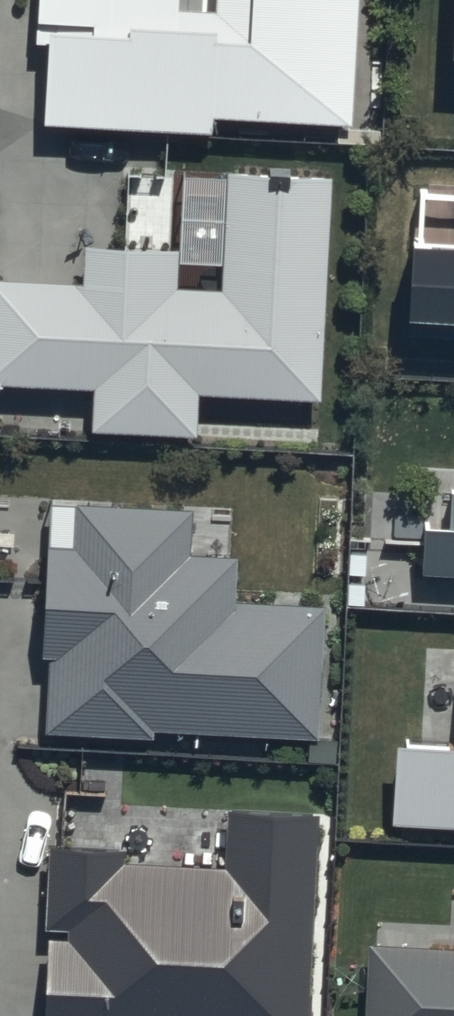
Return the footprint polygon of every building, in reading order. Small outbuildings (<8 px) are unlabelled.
[(38,109),(346,126),(353,0),(44,0),(38,109)] [(329,156),(225,151),(219,270),(174,268),(176,229),(81,225),(80,260),(0,256),(0,365),(90,369),(88,414),(194,419),(195,388),(318,394),(329,156)] [(453,338),(453,213),(421,209),(406,332),(453,338)] [(453,582),(453,475),(432,474),(423,580),(453,582)] [(34,712),(313,728),(321,587),(272,584),(190,492),(47,484),(34,712)] [(453,817),(453,724),(391,720),(384,813),(453,817)] [(321,794),(226,787),(223,837),(52,825),(38,1015),(305,1015),(321,794)] [(365,930),(360,1015),(453,1015),(453,935),(365,930)]
